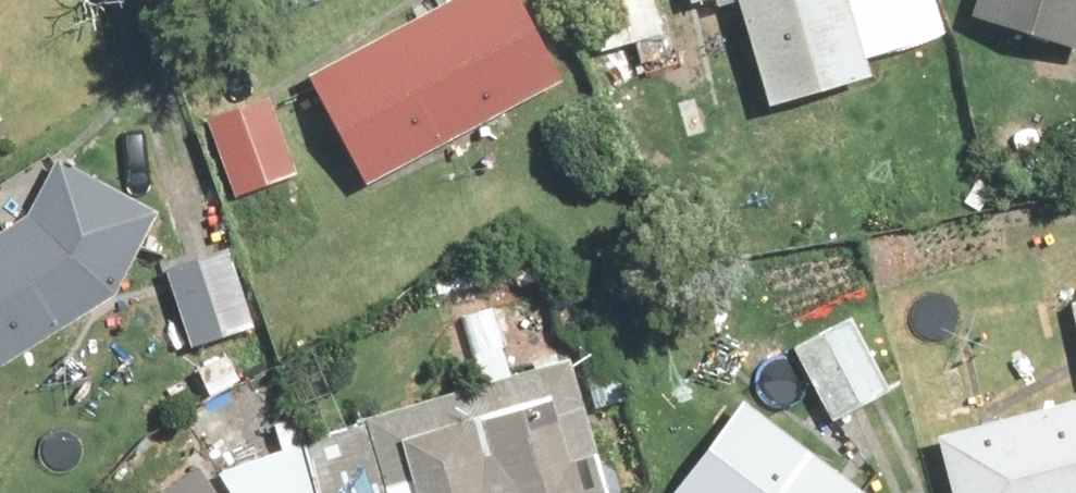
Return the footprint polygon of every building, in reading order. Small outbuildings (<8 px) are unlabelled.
[(317,76),(376,185),(573,78),(531,0),(457,0),(317,76)] [(778,100),(874,72),(853,0),(749,0),(778,100)] [(984,15),(1075,41),(1075,0),(988,0),(984,15)] [(283,90),(215,109),(239,195),(307,176),(283,90)] [(35,214),(0,238),(0,364),(115,284),(157,221),(68,163),(35,214)] [(232,237),(166,261),(197,347),(263,323),(232,237)] [(859,312),(796,346),(836,419),(899,386),(859,312)] [(577,404),(566,366),(389,416),(410,492),(627,492),(600,398),(577,404)] [(753,398),(681,492),(881,492),(753,398)] [(949,435),(965,492),(1075,492),(1075,402),(949,435)] [(240,467),(249,492),(318,492),(303,447),(240,467)] [(151,492),(227,492),(204,458),(151,492)]
